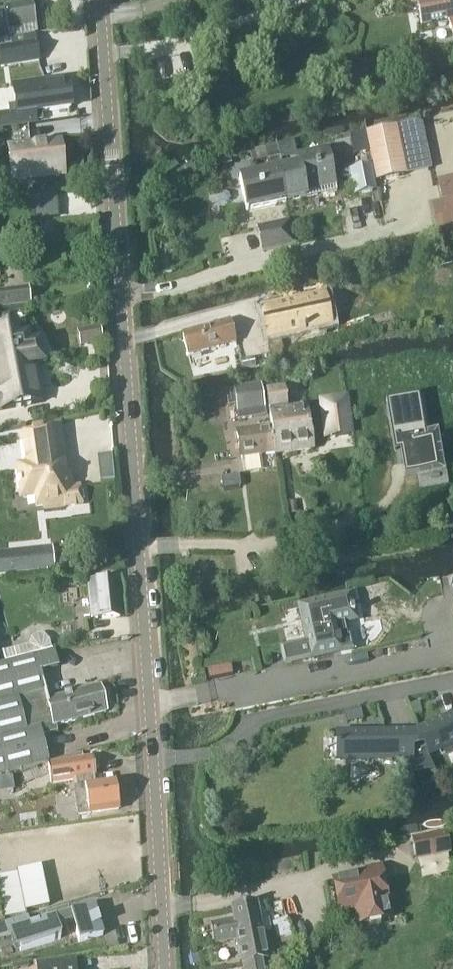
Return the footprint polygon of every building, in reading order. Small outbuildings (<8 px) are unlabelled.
[(416,1),(421,28),(448,23),(448,25),(452,33),(452,0),(418,0),(416,1)] [(33,2),(5,7),(8,29),(37,24),(33,2)] [(41,62),(36,36),(10,40),(11,46),(0,48),(0,68),(41,62)] [(0,112),(0,128),(24,124),(38,122),(37,117),(36,111),(72,105),(67,77),(18,85),(20,100),(10,102),(11,110),(0,112)] [(377,180),(407,174),(426,164),(416,122),(367,132),(377,180)] [(12,181),(64,175),(61,141),(8,146),(12,181)] [(281,160),(297,157),(293,141),(254,149),(257,162),(267,160),(280,157),(281,160)] [(336,185),(329,149),(298,156),(300,165),(279,170),(279,169),(270,171),(242,177),(241,177),(247,210),(248,210),(248,209),(306,197),(338,191),(337,185),(336,185)] [(355,198),(378,192),(372,165),(349,170),(355,198)] [(452,230),(450,223),(452,222),(452,181),(442,184),(446,204),(435,207),(440,233),(452,230)] [(263,251),(295,244),(290,219),(257,226),(263,251)] [(31,302),(29,287),(0,291),(0,306),(31,302)] [(331,322),(325,292),(290,299),(290,301),(261,307),(265,325),(267,324),(270,336),(279,334),(276,322),(294,318),(296,330),(319,325),(331,322)] [(57,329),(70,327),(66,305),(53,307),(57,329)] [(189,354),(220,346),(220,344),(235,340),(230,320),(183,332),(189,354)] [(15,327),(0,330),(0,380),(0,381),(0,409),(44,400),(41,384),(36,385),(32,365),(44,362),(40,341),(30,343),(28,335),(17,338),(15,327)] [(80,344),(101,340),(99,328),(77,332),(80,344)] [(279,336),(269,338),(274,361),(286,358),(281,335),(279,336)] [(263,400),(261,386),(236,390),(235,390),(238,412),(239,419),(265,416),(263,400)] [(289,407),(286,386),(266,388),(276,456),(313,450),(307,404),(289,407)] [(353,436),(348,395),(331,397),(337,438),(353,436)] [(420,396),(386,401),(395,452),(396,452),(396,449),(400,448),(405,476),(418,474),(438,470),(433,440),(427,441),(420,396)] [(59,462),(55,422),(24,430),(28,466),(21,467),(23,493),(43,491),(44,507),(82,504),(81,486),(72,487),(72,478),(65,478),(63,462),(59,462)] [(240,458),(274,453),(270,427),(237,431),(240,458)] [(98,456),(101,481),(115,480),(112,454),(98,456)] [(239,488),(238,476),(221,478),(222,490),(239,488)] [(14,573),(54,570),(52,549),(12,552),(0,553),(0,574),(14,573)] [(65,554),(55,555),(56,567),(66,566),(65,554)] [(91,618),(120,616),(117,579),(89,581),(91,618)] [(349,637),(345,621),(356,619),(351,595),(300,606),(308,644),(285,649),(287,662),(353,648),(351,637),(349,637)] [(49,762),(43,737),(59,733),(57,726),(109,714),(102,687),(49,700),(42,669),(59,665),(56,653),(52,654),(50,645),(48,640),(43,636),(36,635),(30,639),(28,646),(2,652),(4,663),(0,665),(0,775),(49,762)] [(426,746),(430,754),(446,747),(448,752),(452,750),(452,718),(451,720),(449,715),(419,728),(421,734),(410,737),(410,749),(426,746)] [(410,749),(410,737),(410,731),(391,731),(391,736),(385,736),(385,731),(366,731),(366,736),(340,736),(340,745),(339,745),(339,751),(340,751),(340,759),(384,759),(384,761),(392,761),(392,759),(410,758),(410,749)] [(97,785),(96,777),(93,758),(50,765),(52,784),(77,780),(78,787),(73,788),(77,816),(120,810),(119,805),(121,803),(120,797),(118,796),(116,782),(97,785)] [(418,856),(451,849),(447,832),(414,839),(418,856)] [(27,914),(26,910),(50,905),(41,865),(17,871),(18,874),(0,878),(0,889),(6,918),(27,914)] [(391,917),(388,899),(390,899),(383,866),(367,869),(368,873),(335,880),(341,909),(358,905),(362,923),(391,917)] [(259,904),(234,908),(236,919),(213,923),(216,942),(239,938),(245,968),(266,968),(265,960),(268,959),(259,904)] [(98,906),(72,913),(70,906),(47,913),(49,919),(32,924),(29,915),(0,924),(0,938),(15,933),(20,951),(66,938),(62,927),(77,922),(83,942),(107,935),(98,906)] [(279,947),(294,942),(287,919),(272,924),(279,947)] [(76,960),(38,962),(39,968),(76,968),(76,960)]
